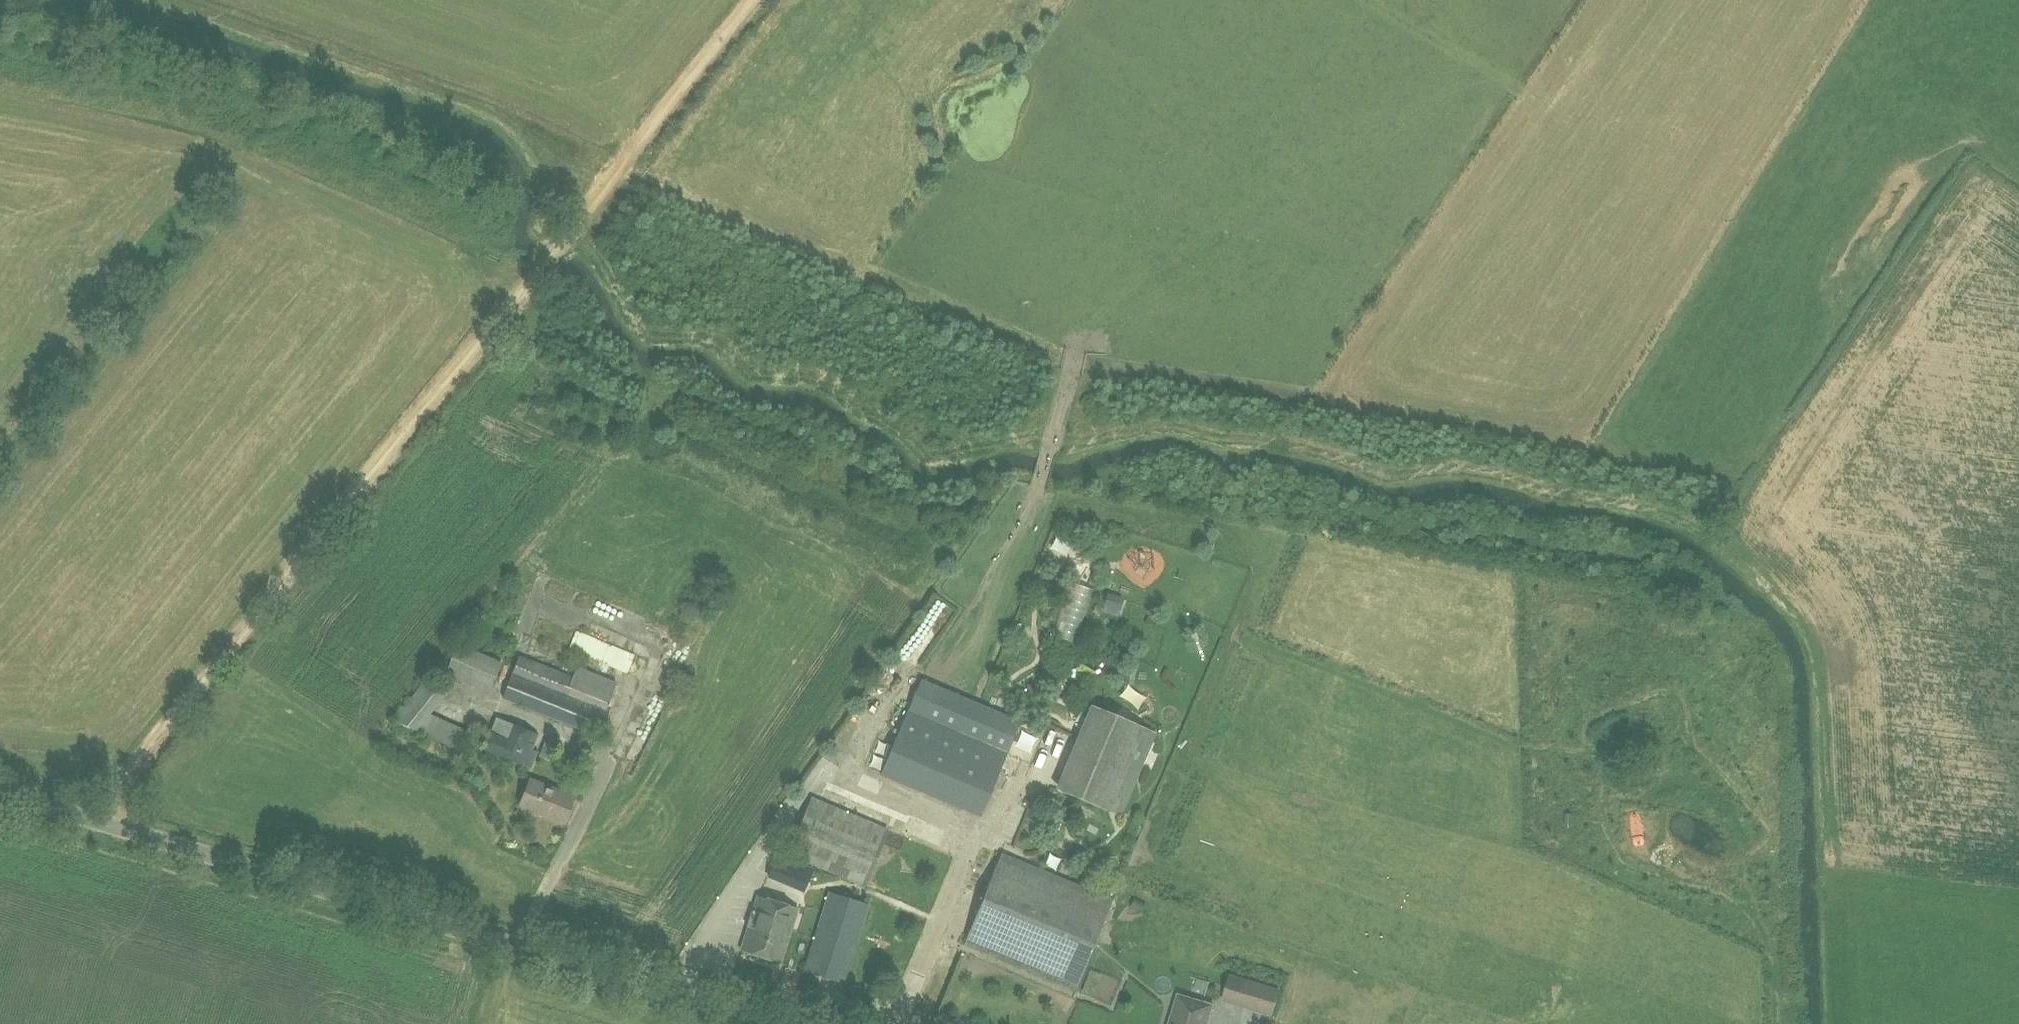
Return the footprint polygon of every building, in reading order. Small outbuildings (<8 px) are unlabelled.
[(1063,626),(1076,631),(1096,583),(1083,577),(1063,626)] [(1102,610),(1117,615),(1123,597),(1108,592),(1102,610)] [(635,675),(643,657),(583,631),(575,649),(635,675)] [(457,643),(443,674),(490,693),(501,663),(457,643)] [(616,683),(578,667),(572,678),(519,657),(502,698),(595,736),(616,683)] [(393,720),(415,731),(461,751),(469,733),(429,714),(451,688),(427,679),(393,720)] [(881,775),(980,817),(1020,722),(936,686),(922,679),(881,775)] [(1088,705),(1054,788),(1121,816),(1155,732),(1088,705)] [(495,719),(483,751),(531,769),(538,752),(532,750),(537,735),(495,719)] [(556,746),(544,742),(539,757),(549,761),(556,746)] [(520,806),(565,823),(575,797),(530,780),(520,806)] [(827,783),(819,803),(811,800),(787,856),(852,882),(847,900),(830,895),(806,972),(844,983),(872,891),(930,915),(954,860),(899,837),(908,817),(827,783)] [(769,874),(820,896),(829,876),(777,854),(769,874)] [(964,945),(1075,991),(1112,900),(1001,855),(964,945)] [(775,961),(793,908),(753,894),(736,948),(775,961)] [(1279,992),(1230,977),(1223,1001),(1272,1015),(1279,992)] [(1213,1007),(1178,996),(1170,1023),(1208,1023),(1213,1007)]
